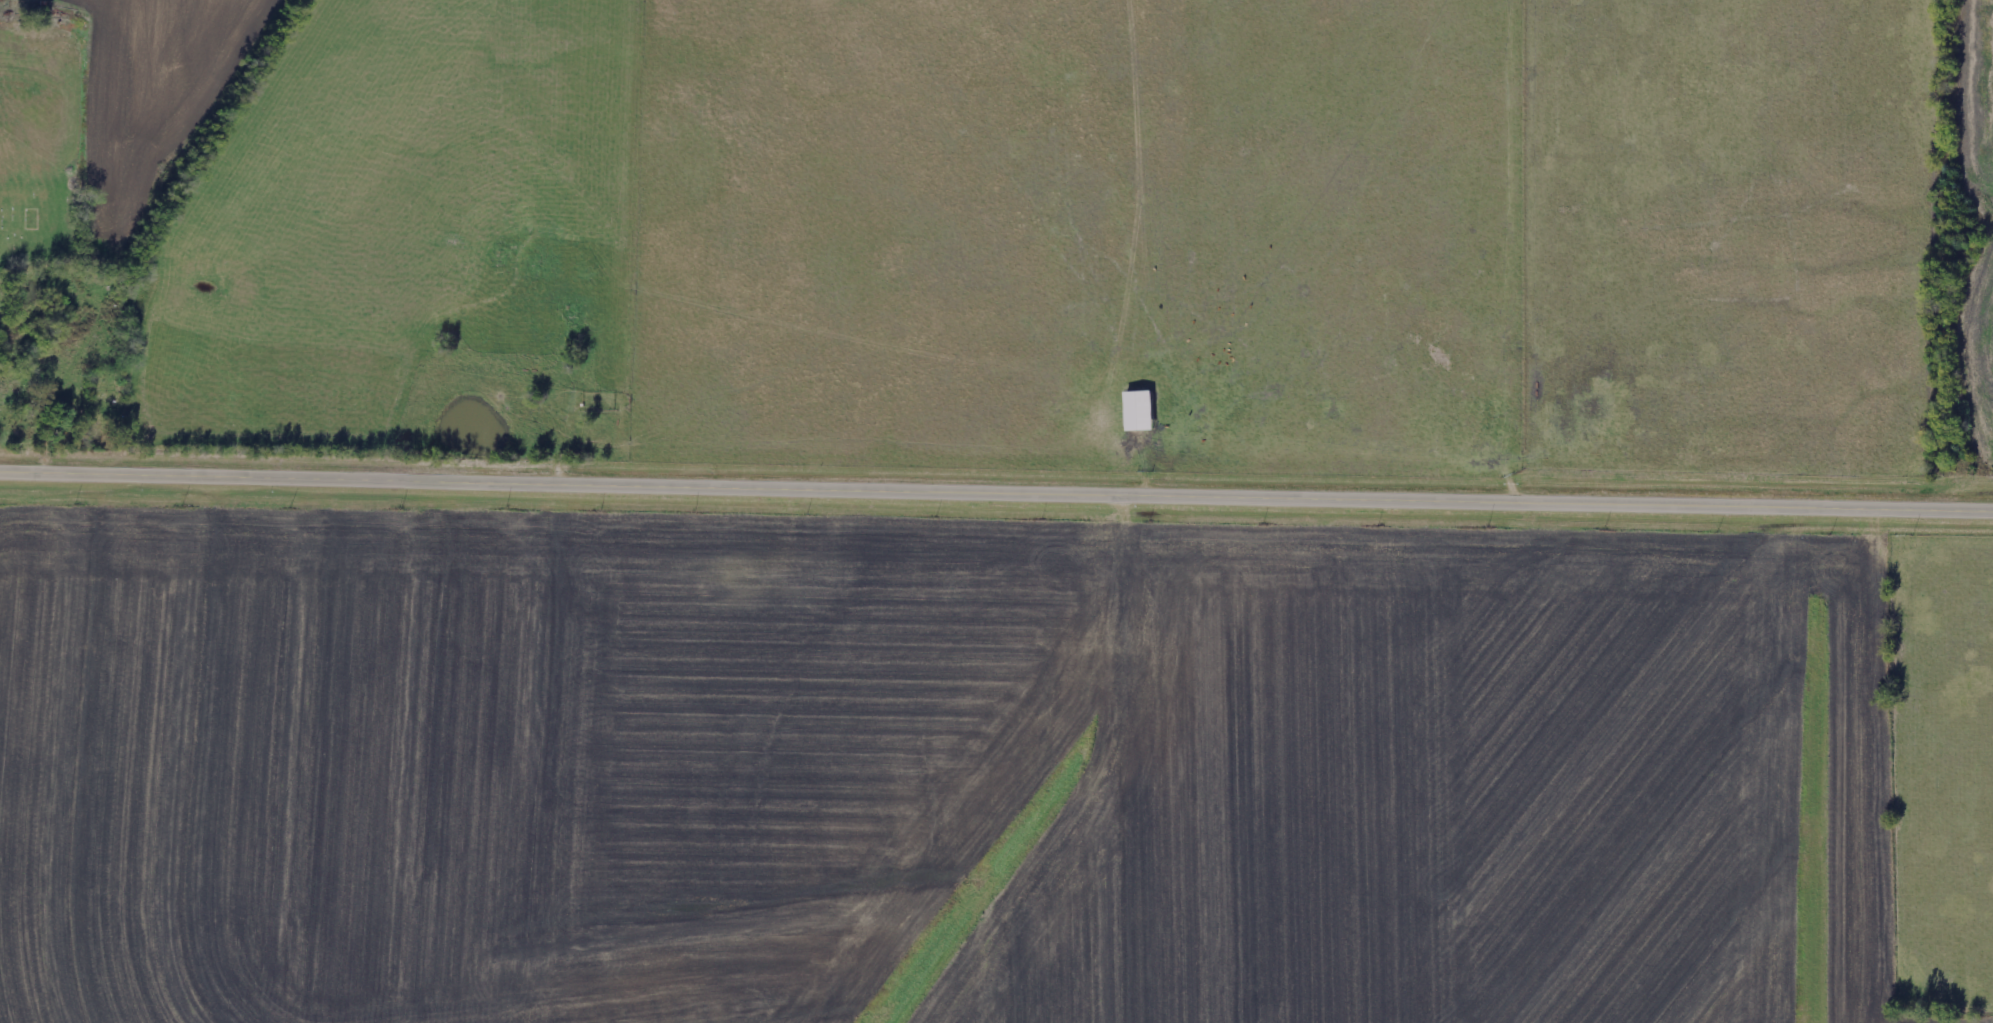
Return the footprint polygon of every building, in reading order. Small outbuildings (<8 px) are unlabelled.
[(1123,394),(1124,432),(1151,431),(1149,393),(1123,394)]
